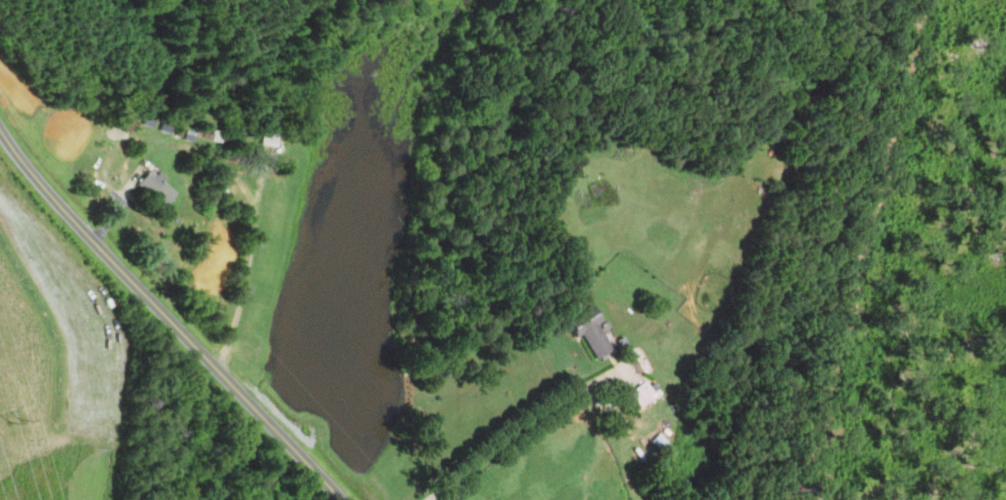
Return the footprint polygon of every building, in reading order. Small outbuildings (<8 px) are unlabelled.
[(138,184),(164,209),(178,193),(152,169),(138,184)] [(599,321),(590,304),(562,319),(571,336),(578,333),(592,359),(609,350),(595,323),(599,321)] [(636,411),(655,393),(642,379),(623,397),(636,411)]
